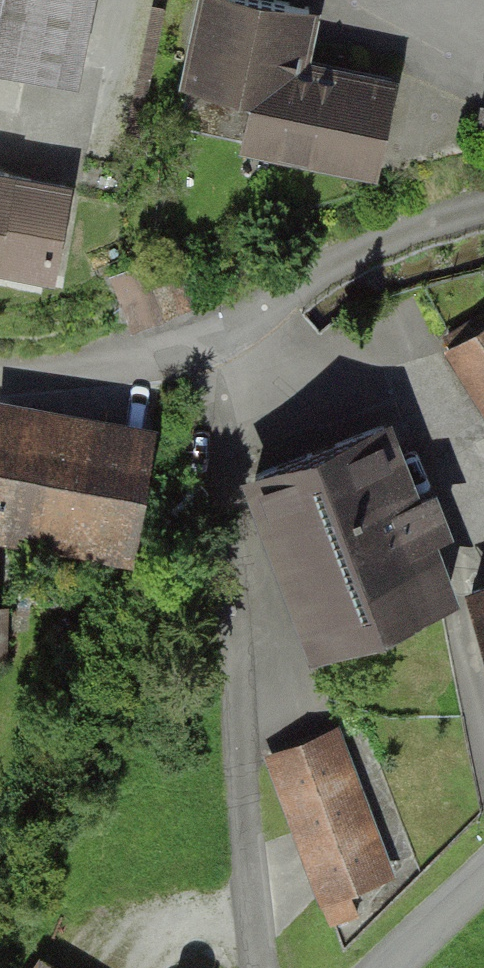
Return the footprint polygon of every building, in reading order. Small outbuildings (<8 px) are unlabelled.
[(70,84),(86,0),(0,0),(0,71),(70,84)] [(176,101),(284,122),(308,0),(196,0),(176,101)] [(367,155),(386,60),(304,44),(285,140),(367,155)] [(0,186),(0,281),(46,289),(62,197),(0,186)] [(438,362),(483,431),(483,331),(438,362)] [(0,406),(0,531),(126,550),(144,428),(0,406)] [(379,430),(241,488),(308,649),(447,591),(379,430)] [(465,595),(483,656),(483,589),(465,595)] [(396,870),(335,728),(260,759),(320,902),(396,870)]
